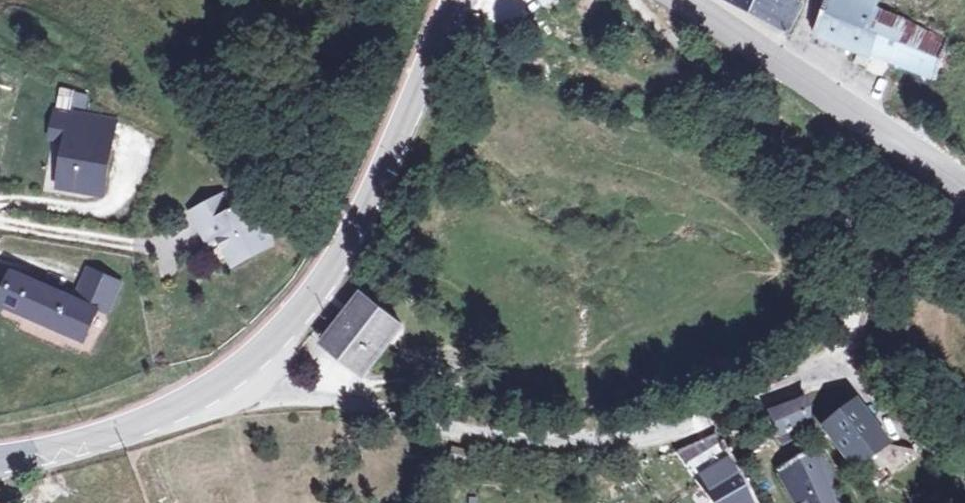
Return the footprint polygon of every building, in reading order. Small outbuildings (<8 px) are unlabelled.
[(790,31),(804,5),(795,0),(731,0),(790,31)] [(950,42),(875,6),(878,0),(825,0),(813,34),(860,51),(855,63),(867,67),(872,56),(937,80),(941,67),(947,51),(950,42)] [(941,67),(951,71),(959,55),(947,51),(941,67)] [(74,119),(58,115),(53,141),(69,144),(74,119)] [(89,122),(74,119),(69,144),(60,191),(104,199),(115,139),(87,132),(89,122)] [(117,127),(89,121),(89,122),(87,132),(115,139),(117,127)] [(150,165),(161,140),(149,134),(138,159),(150,165)] [(233,218),(225,202),(193,219),(204,240),(214,235),(233,271),(271,251),(249,210),(233,218)] [(120,290),(90,277),(77,308),(13,280),(1,308),(83,344),(95,317),(94,317),(96,312),(108,317),(120,290)] [(364,290),(324,339),(368,375),(409,326),(364,290)] [(803,378),(762,396),(771,416),(775,415),(783,427),(801,418),(796,405),(806,404),(808,390),(803,378)] [(855,395),(824,408),(825,418),(847,450),(880,432),(855,395)] [(718,434),(682,452),(714,502),(761,502),(736,456),(718,434)] [(848,499),(821,438),(770,459),(788,498),(794,494),(800,502),(849,502),(848,499)] [(448,449),(446,459),(464,462),(465,451),(448,449)]
